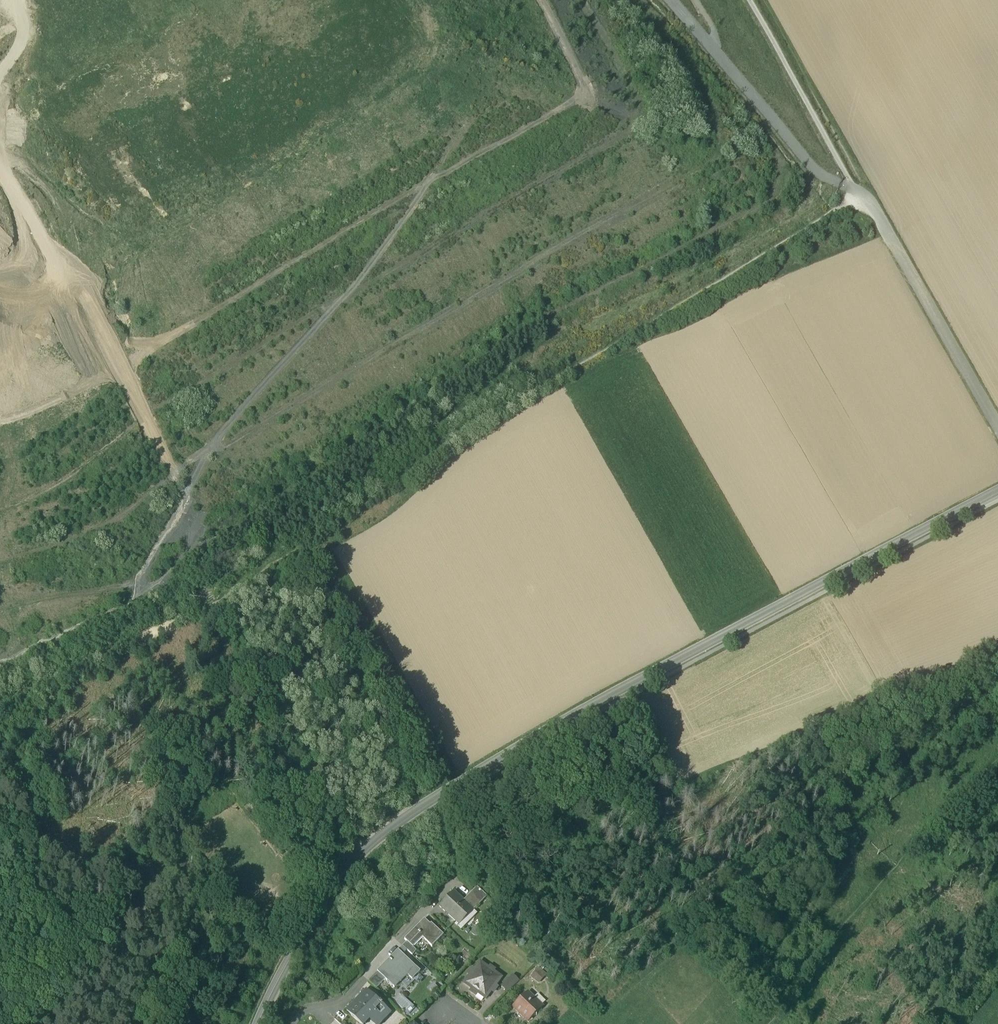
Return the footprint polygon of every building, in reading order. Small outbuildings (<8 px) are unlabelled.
[(477,888),(463,902),(473,911),(487,898),(477,888)] [(463,902),(453,892),(439,906),(459,925),(473,911),(463,902)] [(435,929),(424,919),(404,940),(407,942),(413,948),(423,939),(432,948),(443,936),(436,928),(435,929)] [(413,948),(407,942),(402,947),(407,951),(412,956),(417,952),(413,948)] [(407,951),(402,947),(398,951),(402,956),(407,951)] [(402,956),(398,951),(377,972),(378,973),(385,980),(394,989),(407,976),(412,981),(420,973),(402,956)] [(488,969),(480,963),(475,970),(472,968),(467,975),(470,977),(468,980),(471,982),(469,986),(472,989),(470,991),(477,996),(478,993),(485,999),(491,991),(496,991),(496,985),(501,978),(493,973),(493,969),(488,969)] [(385,980),(378,973),(368,982),(376,989),(385,980)] [(507,992),(519,981),(513,974),(501,986),(507,992)] [(367,991),(347,1012),(359,1023),(363,1023),(368,1019),(373,1023),(382,1023),(381,1022),(389,1013),(367,991)] [(528,994),(523,999),(520,999),(519,1002),(514,1008),(528,1022),(534,1016),(537,1016),(537,1013),(542,1008),(528,994)]
